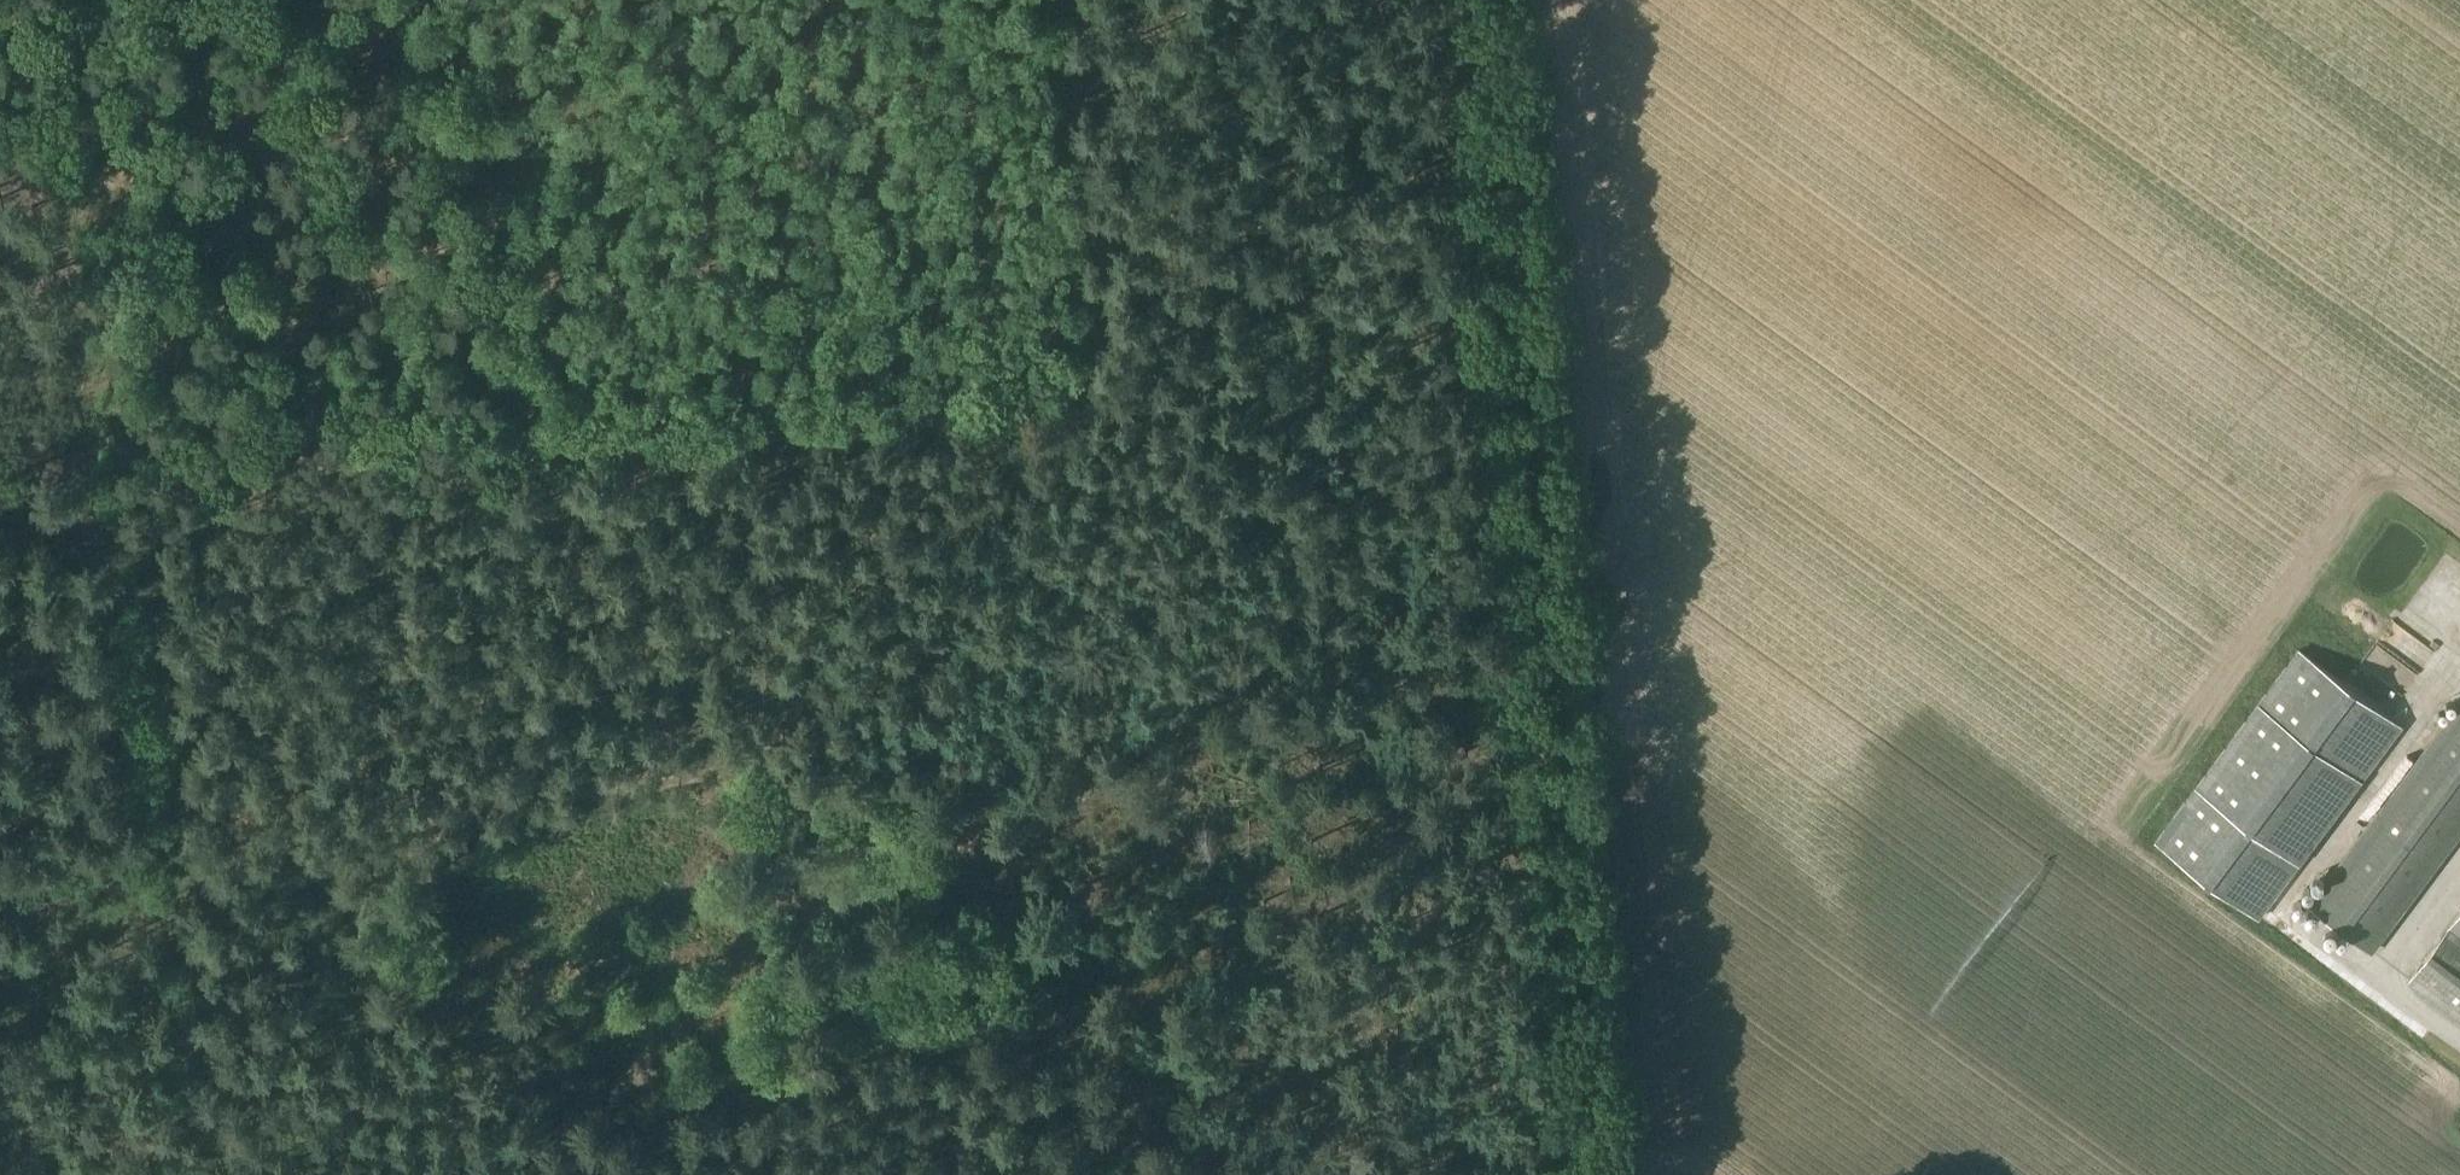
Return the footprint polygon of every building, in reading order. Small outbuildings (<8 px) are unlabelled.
[(2405,655),(2376,693),(2414,721),(2439,687),(2423,675),(2445,645),(2387,601),(2367,627),(2405,655)] [(2443,605),(2432,625),(2459,640),(2459,614),(2443,605)] [(2157,844),(2156,845),(2238,905),(2260,921),(2402,728),(2299,651),(2157,844)] [(2311,908),(2373,953),(2459,835),(2459,707),(2311,908)] [(2412,982),(2459,1017),(2459,917),(2412,982)]
